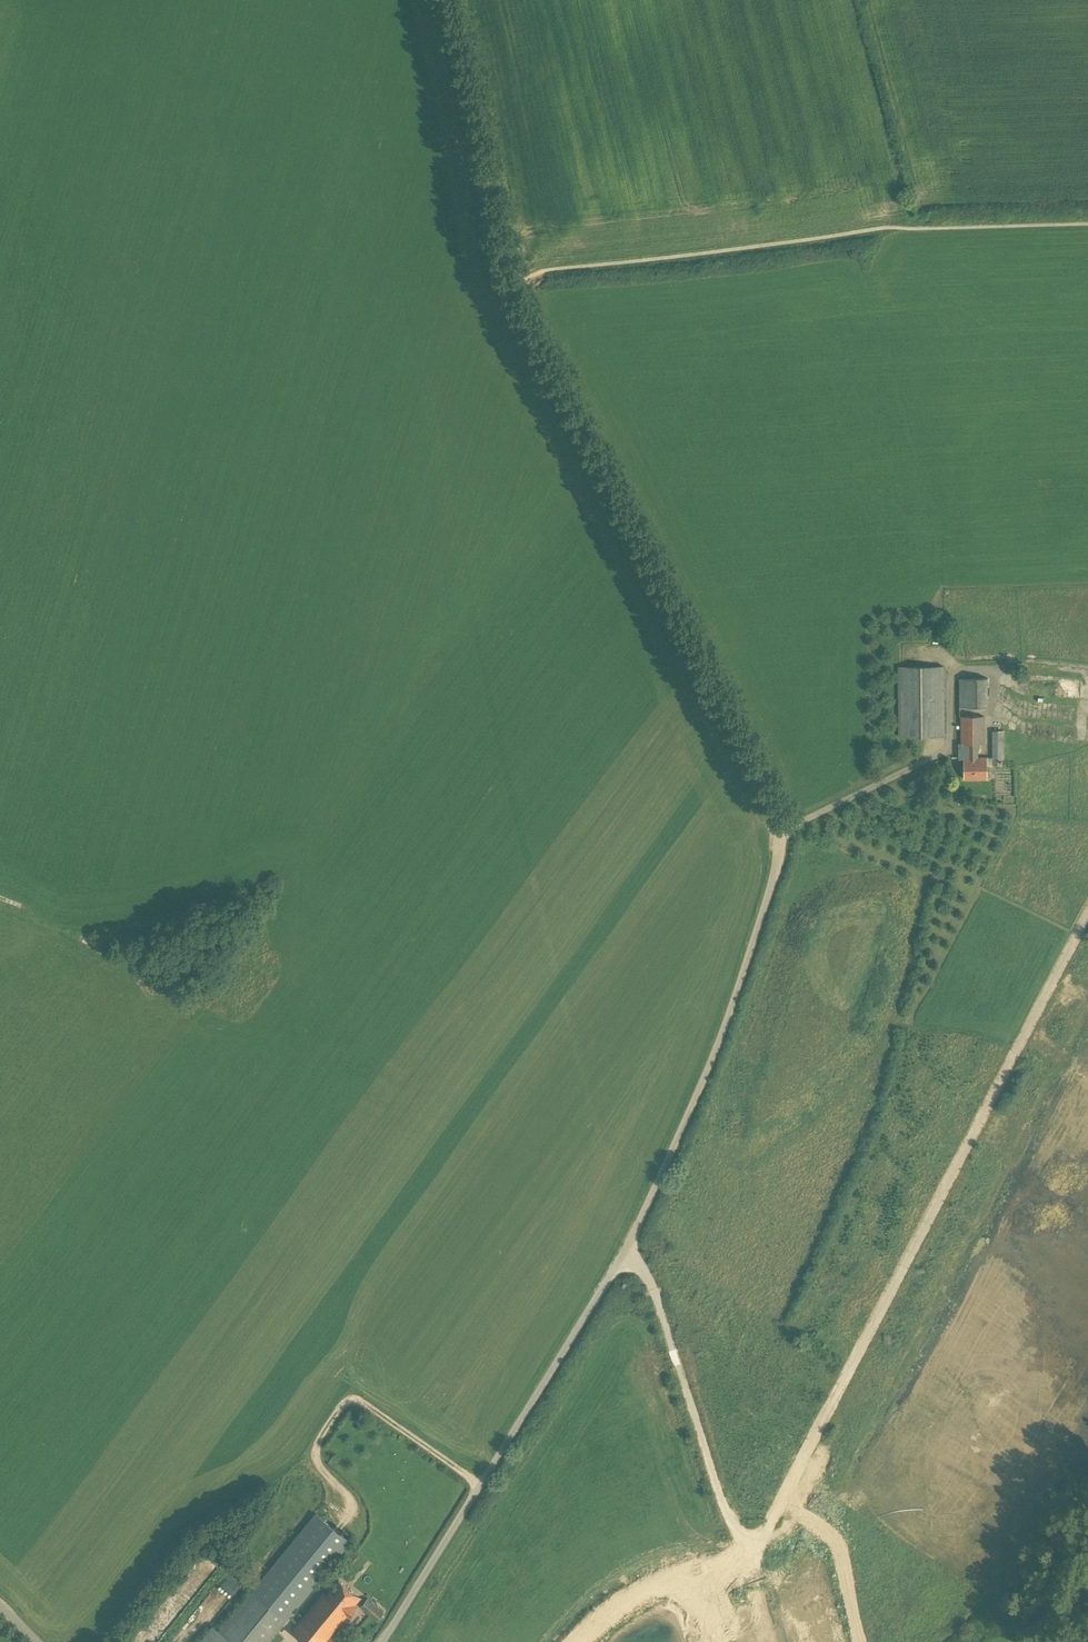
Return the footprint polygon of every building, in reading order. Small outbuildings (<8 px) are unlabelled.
[(898,667),(898,737),(945,736),(944,666),(898,667)] [(987,678),(959,678),(960,707),(988,706),(987,678)] [(987,779),(987,758),(978,758),(977,744),(984,744),(984,716),(961,717),(962,743),(959,744),(959,759),(964,759),(964,779),(987,779)] [(1003,731),(993,731),(993,765),(1002,765),(1002,758),(1004,758),(1003,731)] [(350,1542),(316,1514),(219,1631),(212,1625),(199,1641),(268,1641),(350,1542)] [(351,1602),(356,1595),(338,1581),(327,1595),(323,1593),(292,1631),(305,1641),(325,1641),(347,1614),(350,1616),(357,1607),(351,1602)] [(360,1607),(377,1621),(385,1612),(368,1598),(360,1607)]
